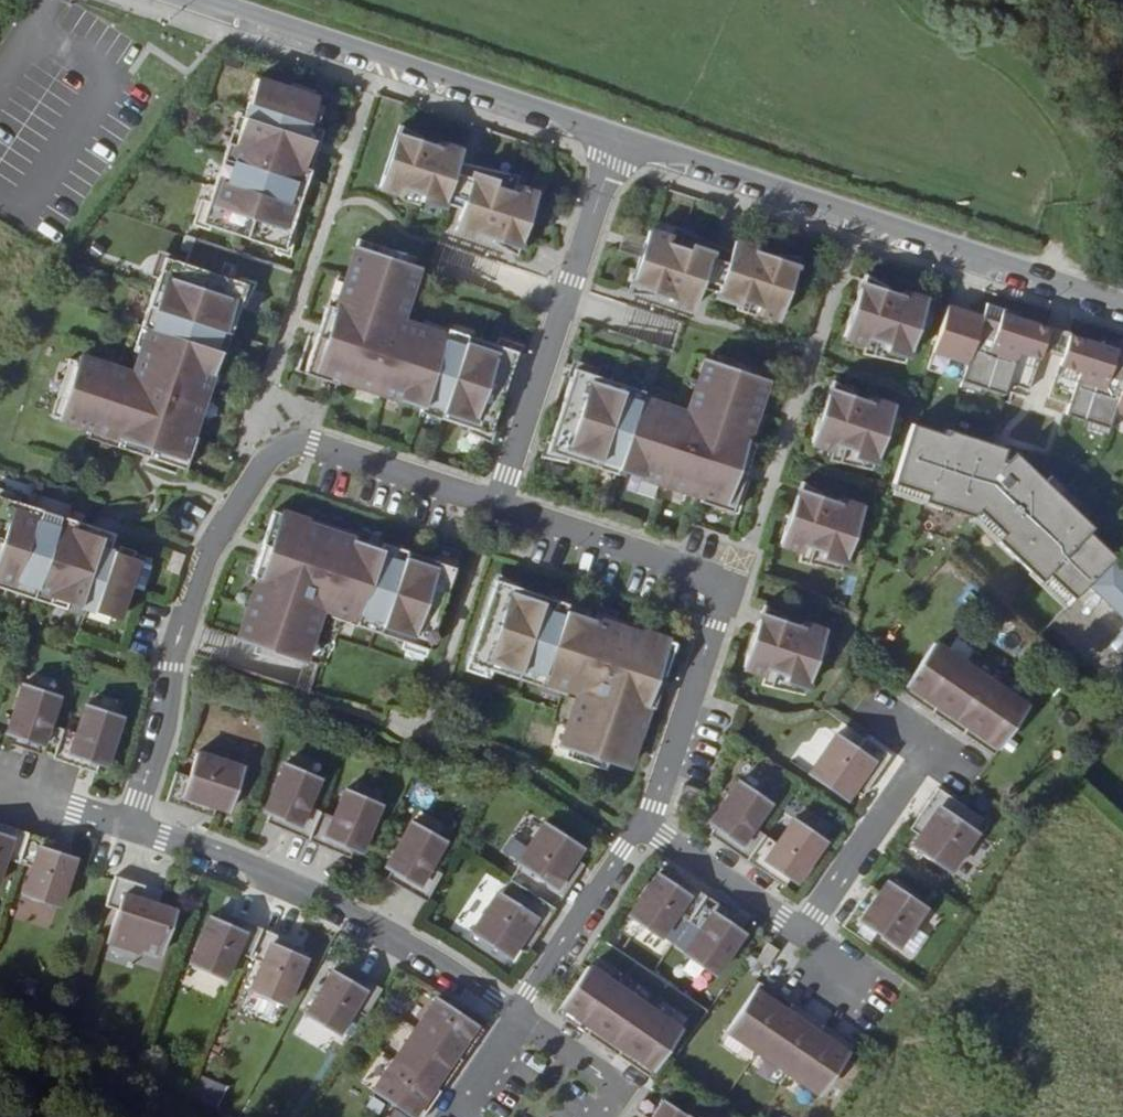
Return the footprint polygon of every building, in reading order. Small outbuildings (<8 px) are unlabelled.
[(319,96),(258,75),(235,142),(229,140),(201,220),(284,249),(325,128),(310,123),(319,96)] [(389,122),(369,186),(393,194),(394,188),(412,194),(411,199),(433,206),(435,201),(437,192),(456,198),(453,206),(446,228),(469,235),(470,231),(487,237),(486,240),(508,252),(528,189),(505,182),(503,188),(485,182),(486,176),(464,170),(462,175),(444,169),(448,159),(451,147),(428,140),(427,143),(410,138),(411,135),(389,122)] [(508,171),(448,159),(444,169),(462,175),(464,170),(486,176),(485,182),(503,188),(505,182),(508,171)] [(412,194),(394,188),(393,194),(391,197),(409,203),(411,199),(412,194)] [(437,192),(435,201),(453,206),(456,198),(437,192)] [(668,221),(665,232),(663,238),(681,243),(683,237),(705,244),(703,250),(722,255),(726,244),(668,221)] [(643,225),(622,288),(648,290),(649,287),(664,291),(663,295),(687,302),(694,279),(697,270),(715,276),(712,285),(710,292),(733,299),(735,293),(753,299),(751,305),(774,312),(794,249),(768,246),(767,250),(751,245),(752,242),(729,234),(726,244),(722,255),(703,250),(705,244),(683,237),(681,243),(663,238),(665,232),(643,225)] [(324,309),(303,375),(338,386),(339,383),(414,406),(412,412),(486,435),(512,351),(438,329),(436,335),(399,323),(416,268),(350,248),(330,311),(324,309)] [(246,282),(163,254),(138,328),(145,331),(133,367),(78,349),(56,415),(118,435),(115,442),(182,464),(193,429),(190,428),(215,354),(221,356),(246,282)] [(861,265),(856,281),(866,284),(870,271),(861,265)] [(697,270),(694,279),(712,285),(715,276),(697,270)] [(882,277),(870,271),(866,284),(856,281),(842,328),(904,347),(922,290),(899,283),(898,285),(882,281),(882,277)] [(753,299),(735,293),(733,299),(732,302),(750,308),(751,305),(753,299)] [(946,308),(931,359),(963,370),(960,388),(1011,402),(1014,394),(1026,397),(1025,406),(1043,409),(1048,399),(1067,405),(1066,419),(1110,431),(1115,420),(1122,422),(1122,349),(984,305),(980,318),(946,308)] [(570,368),(544,453),(613,475),(615,469),(699,498),(698,501),(730,512),(752,442),(745,439),(764,378),(701,358),(683,412),(638,397),(640,391),(570,368)] [(831,373),(826,388),(835,392),(840,378),(831,373)] [(852,385),(840,378),(835,392),(826,388),(812,435),(874,455),(892,397),(869,389),(867,392),(851,388),(852,385)] [(1016,457),(912,429),(888,500),(971,522),(1062,614),(1115,567),(1016,457)] [(800,489),(795,504),(805,507),(809,494),(800,489)] [(822,500),(809,494),(805,507),(795,504),(781,551),(843,570),(861,513),(838,505),(836,508),(820,503),(822,500)] [(0,498),(0,591),(37,603),(39,597),(106,619),(127,559),(99,549),(105,534),(0,498)] [(251,579),(230,639),(293,661),(312,608),(356,623),(354,629),(424,654),(452,570),(383,547),(381,551),(298,521),(300,517),(267,507),(243,575),(251,579)] [(1092,591),(1122,620),(1122,574),(1115,567),(1092,591)] [(568,605),(494,582),(468,665),(542,688),(545,681),(581,693),(565,748),(631,768),(650,705),(656,708),(677,641),(642,631),(641,634),(566,611),(568,605)] [(763,608),(758,623),(768,626),(772,613),(763,608)] [(785,620),(772,613),(768,626),(758,623),(743,669),(806,689),(824,632),(801,624),(800,627),(784,623),(785,620)] [(901,691),(932,712),(964,665),(933,644),(901,691)] [(932,712),(963,734),(995,686),(964,665),(932,712)] [(52,759),(62,729),(50,725),(59,697),(23,685),(7,735),(12,737),(9,745),(52,759)] [(963,734),(994,754),(1026,707),(995,686),(963,734)] [(103,767),(120,717),(84,705),(75,733),(62,729),(52,759),(95,773),(98,765),(103,767)] [(837,734),(808,775),(845,800),(853,789),(862,796),(890,755),(864,737),(856,748),(837,734)] [(188,776),(176,771),(166,802),(213,817),(216,806),(229,810),(243,767),(196,752),(188,776)] [(319,779),(285,764),(264,813),(269,815),(266,822),(308,840),(320,811),(308,805),(319,779)] [(770,803),(739,782),(709,825),(714,829),(709,835),(746,861),(765,834),(754,827),(770,803)] [(937,787),(919,814),(929,821),(912,846),(948,871),(976,831),(975,830),(983,819),(937,787)] [(320,811),(308,840),(349,858),(353,850),(358,852),(378,804),(344,789),(332,816),(320,811)] [(765,834),(746,861),(784,886),(789,879),(793,882),(823,839),(792,818),(775,842),(765,834)] [(519,864),(509,879),(555,908),(575,878),(565,871),(581,846),(543,821),(517,862),(519,864)] [(28,832),(0,823),(0,872),(5,858),(18,862),(28,832)] [(445,842),(412,823),(386,869),(391,872),(387,878),(426,901),(442,873),(430,866),(445,842)] [(58,842),(28,832),(18,862),(32,867),(22,895),(58,907),(75,857),(55,851),(58,842)] [(677,914),(688,921),(706,895),(668,869),(663,877),(659,874),(630,916),(661,938),(677,914)] [(145,885),(115,875),(105,906),(118,910),(107,940),(140,951),(142,945),(163,952),(177,911),(140,899),(145,885)] [(500,894),(497,892),(470,934),(508,958),(525,933),(535,939),(555,908),(509,879),(500,894)] [(880,891),(871,885),(842,926),(868,944),(877,932),(897,947),(925,906),(888,880),(880,891)] [(699,928),(683,952),(713,974),(742,931),(738,928),(743,921),(706,895),(688,921),(699,928)] [(229,924),(209,916),(189,964),(223,979),(236,952),(249,957),(261,928),(233,916),(229,924)] [(261,928),(249,957),(262,964),(250,990),(285,1005),(305,957),(286,949),(290,940),(261,928)] [(618,988),(587,967),(560,1006),(577,1018),(573,1024),(586,1034),(591,1028),(618,988)] [(350,980),(332,970),(305,1015),(337,1034),(354,1009),(365,1016),(382,989),(355,973),(350,980)] [(618,988),(591,1028),(608,1040),(603,1046),(617,1055),(622,1049),(649,1009),(618,988)] [(723,1038),(754,1059),(787,1012),(755,991),(723,1038)] [(483,1029),(436,997),(415,1028),(462,1060),(483,1029)] [(649,1009),(622,1049),(639,1061),(635,1067),(648,1077),(680,1030),(649,1009)] [(754,1059),(784,1082),(816,1034),(787,1012),(754,1059)] [(462,1060),(415,1028),(393,1059),(440,1091),(462,1060)] [(784,1082),(815,1103),(847,1056),(816,1034),(784,1082)] [(393,1059),(372,1091),(391,1103),(412,1116),(422,1116),(440,1091),(393,1059)] [(650,1116),(695,1116),(664,1096),(650,1116)]
